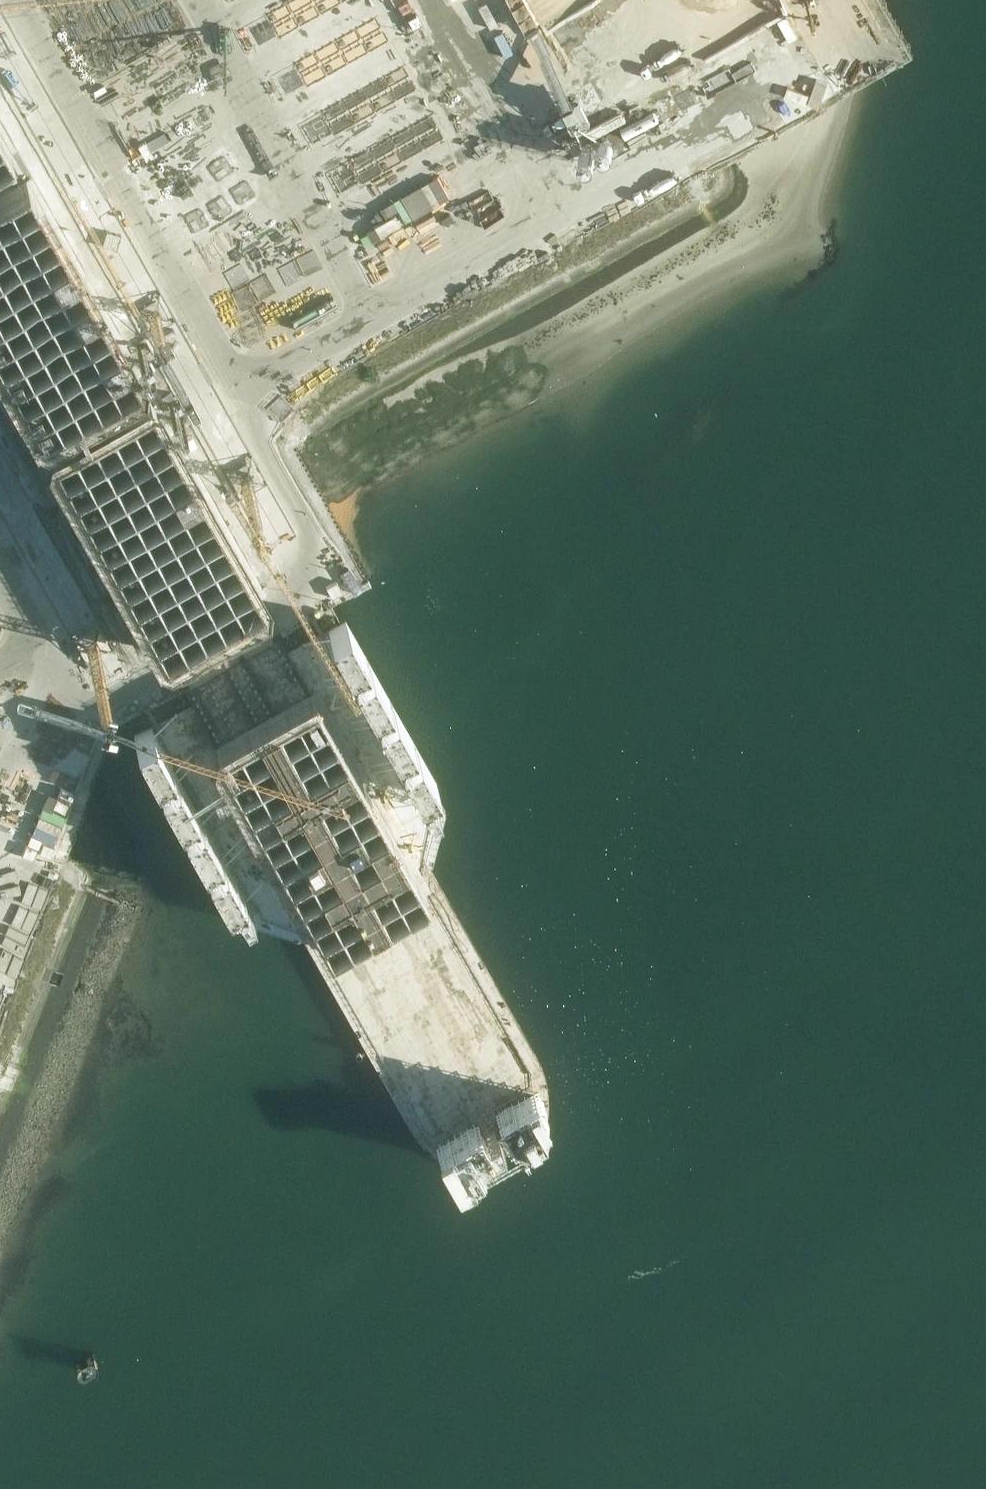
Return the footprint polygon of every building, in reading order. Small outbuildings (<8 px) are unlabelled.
[(17,717),(28,712),(15,685),(0,693),(0,726),(17,718),(17,717)]
